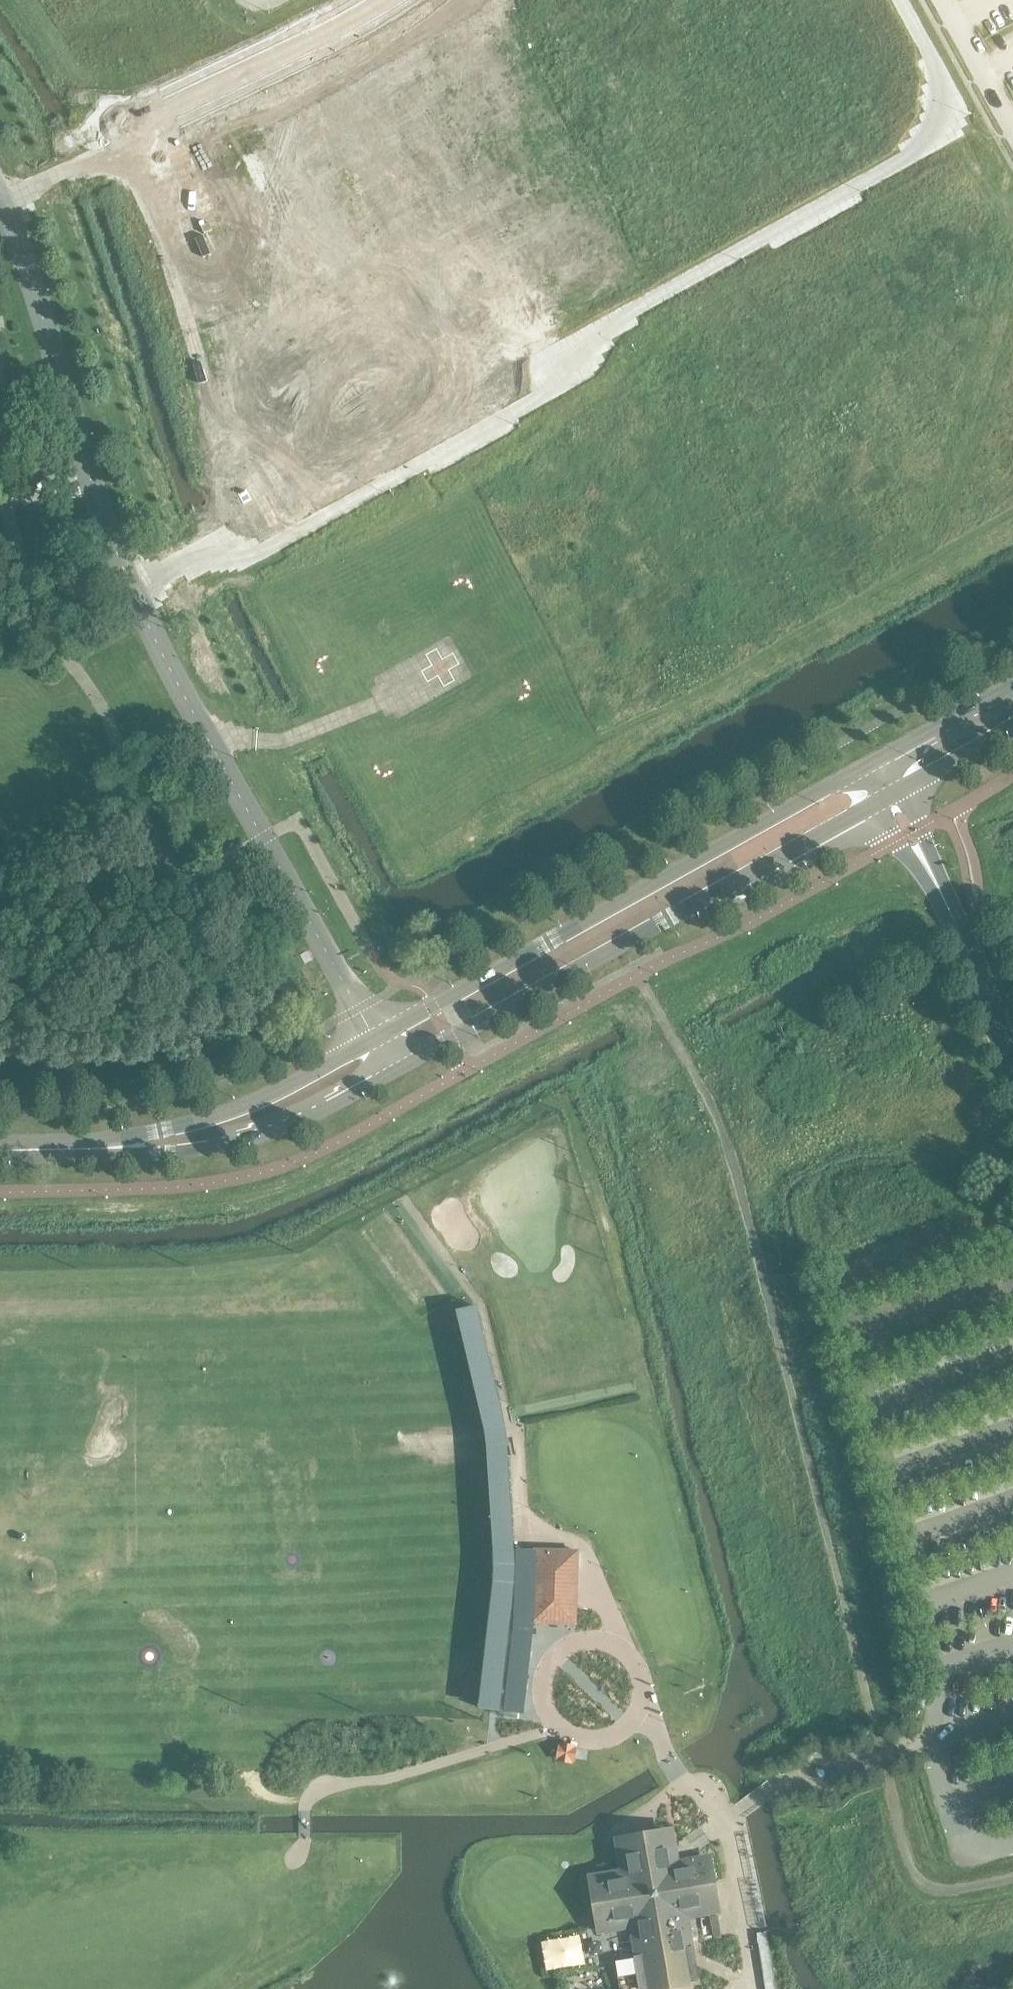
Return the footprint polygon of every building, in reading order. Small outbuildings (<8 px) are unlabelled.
[(515,1564),(508,1444),(505,1426),(477,1308),(458,1312),(485,1429),(488,1446),(495,1565),(494,1581),(487,1641),(507,1644),(514,1583),(515,1564)] [(576,1624),(577,1583),(578,1551),(535,1550),(533,1623),(576,1624)] [(573,1756),(574,1751),(570,1747),(565,1746),(561,1749),(560,1755),(563,1759),(569,1760),(573,1756)] [(717,1909),(709,1859),(676,1865),(670,1832),(620,1840),(625,1873),(592,1879),(601,1929),(634,1923),(645,1988),(648,1988),(695,1981),(684,1915),(717,1909)] [(766,1932),(758,1933),(766,1988),(775,1988),(766,1932)]
